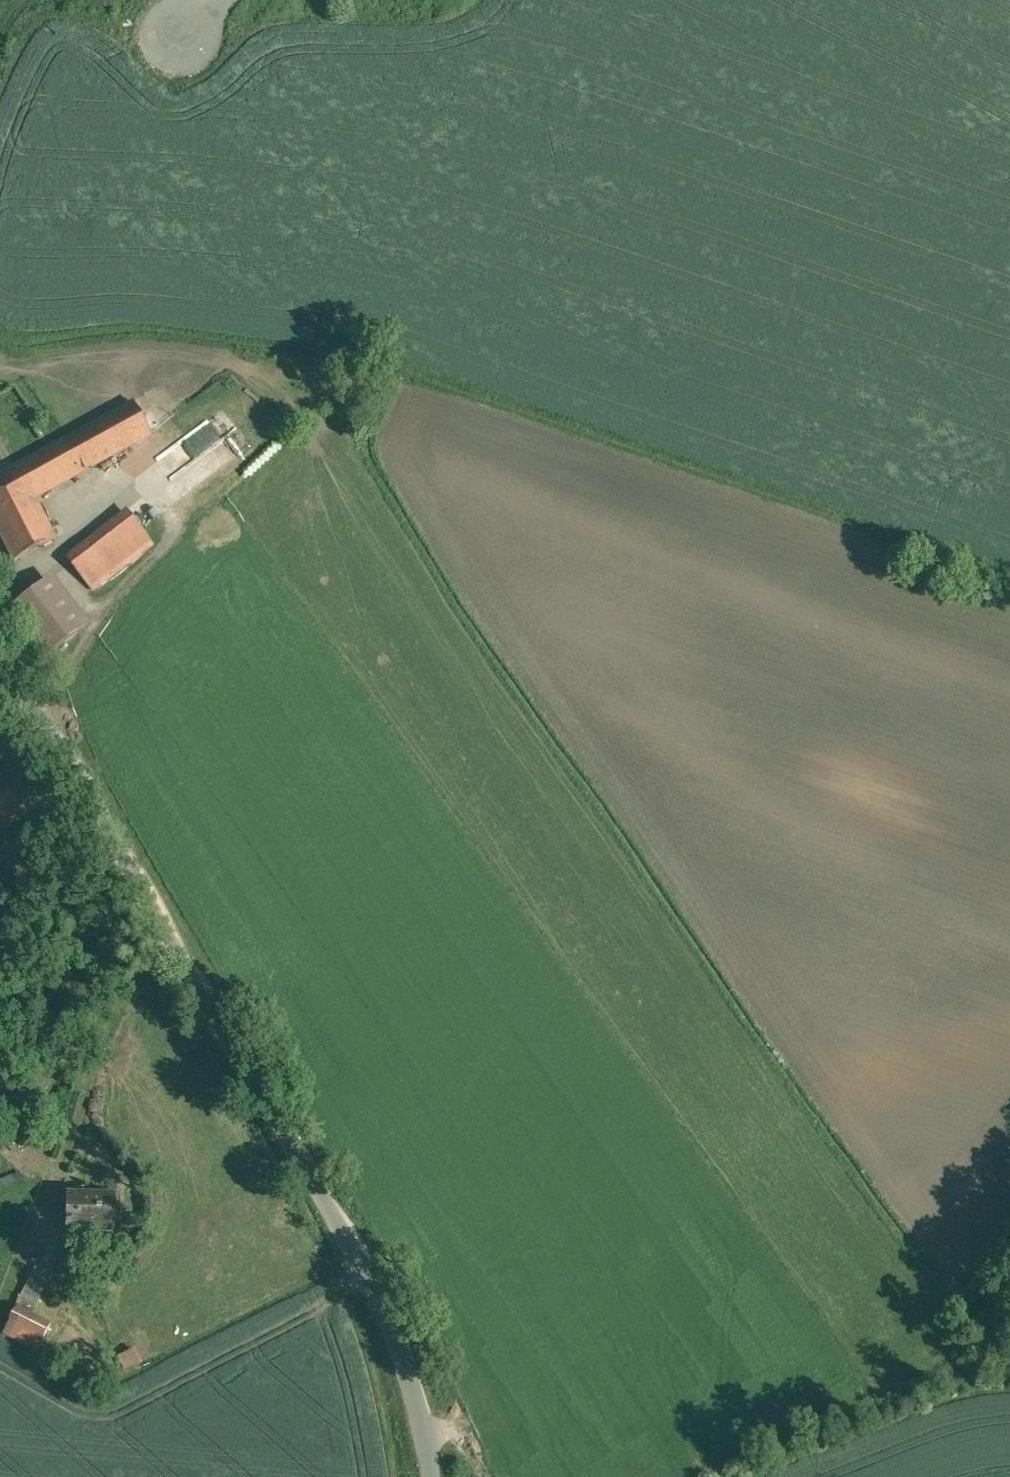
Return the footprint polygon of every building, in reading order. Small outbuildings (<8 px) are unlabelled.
[(15,560),(56,538),(36,499),(153,438),(136,405),(0,476),(0,531),(15,560)] [(65,557),(91,589),(152,542),(126,509),(65,557)] [(78,632),(42,584),(10,608),(46,656),(78,632)] [(0,794),(0,832),(43,802),(14,760),(0,769),(0,779),(7,789),(0,794)] [(116,1195),(68,1194),(67,1227),(115,1229),(116,1195)] [(41,1261),(18,1306),(31,1313),(54,1269),(42,1262),(42,1261),(41,1261)] [(31,1313),(18,1306),(4,1331),(38,1349),(51,1324),(31,1313)] [(122,1370),(137,1363),(130,1348),(115,1356),(122,1370)]
